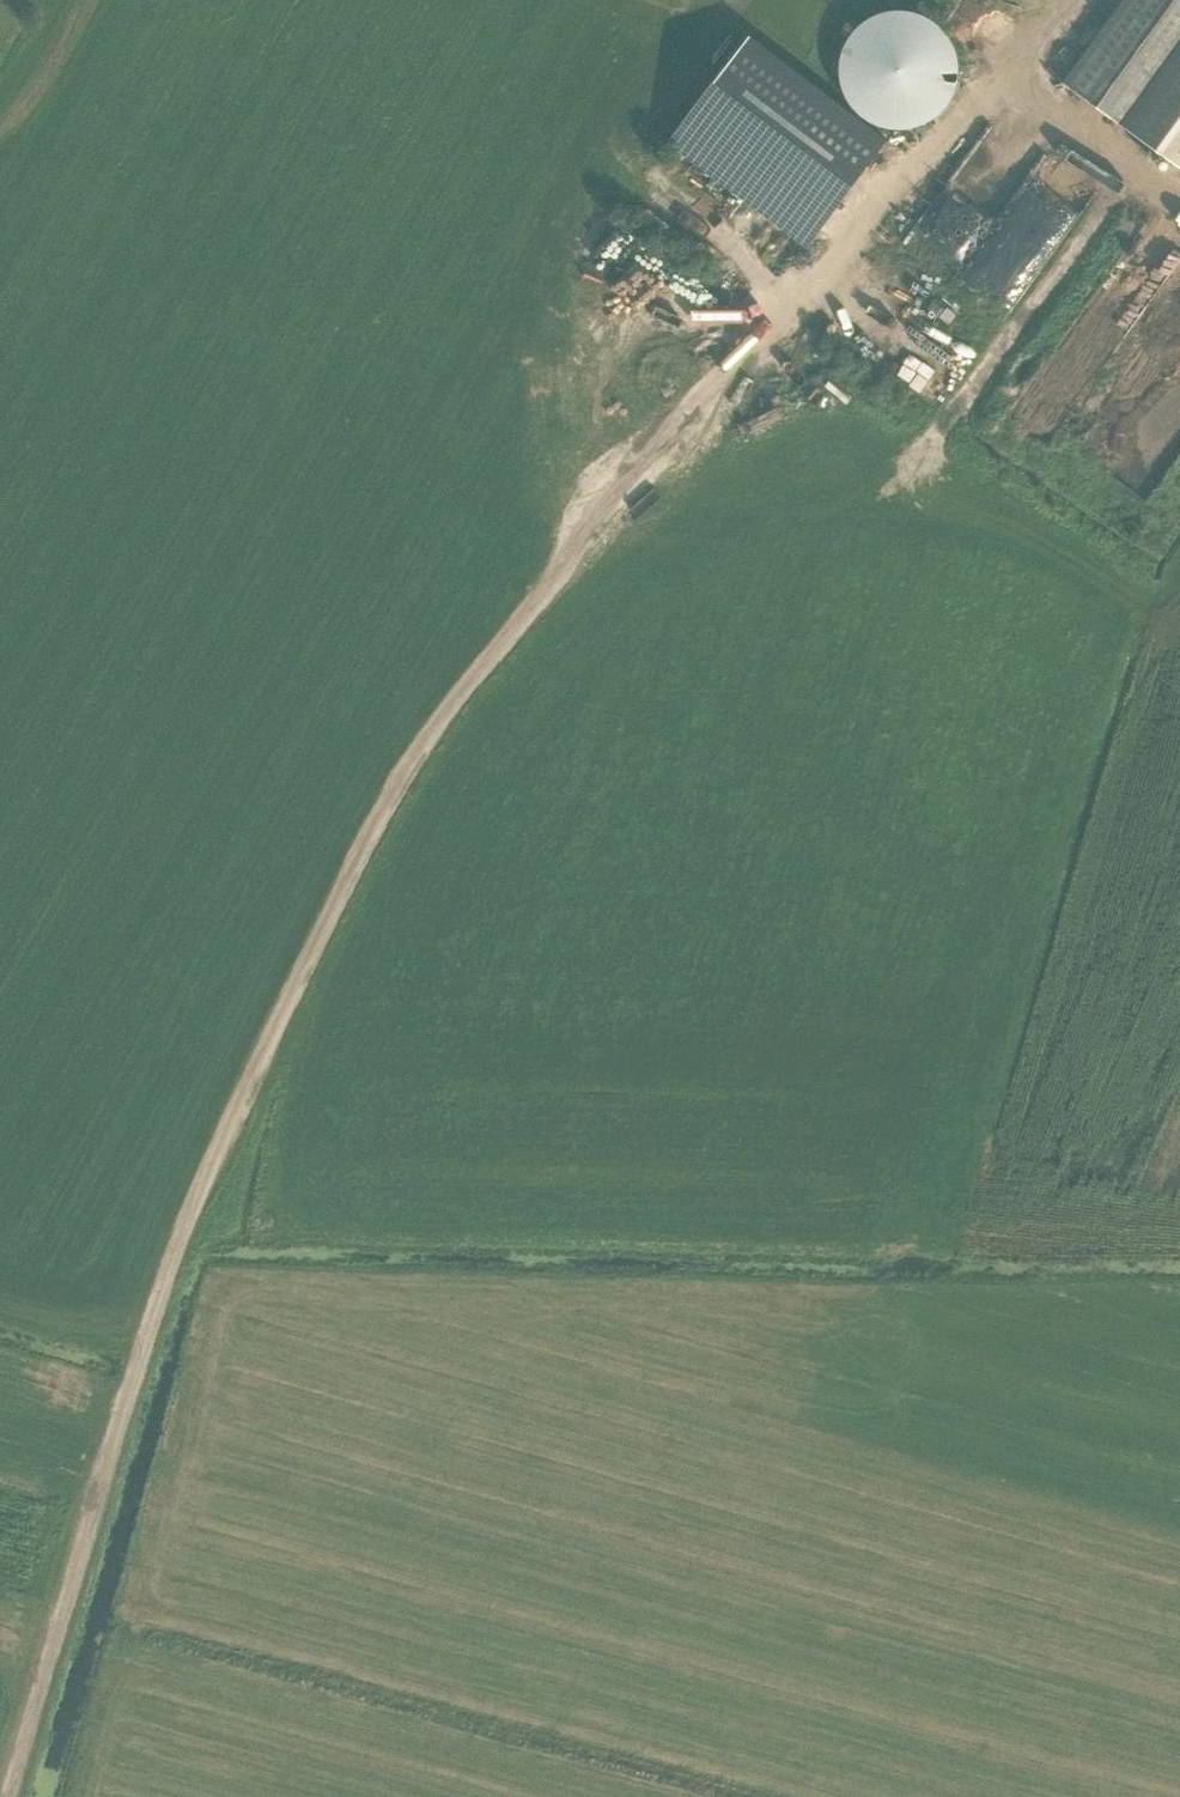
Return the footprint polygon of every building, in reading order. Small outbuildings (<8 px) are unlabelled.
[(958,13),(995,33),(1005,14),(979,0),(965,0),(958,13)] [(1179,169),(1179,0),(1124,0),(1063,84),(1179,169)] [(859,31),(856,36),(852,41),(850,45),(848,49),(848,50),(846,54),(846,56),(845,60),(844,65),(844,67),(844,71),(844,75),(844,77),(845,81),(846,85),(846,87),(848,91),(848,93),(851,99),(854,104),(856,107),(859,111),(862,114),(865,116),(870,120),(875,123),(881,126),(887,128),(893,129),(899,130),(903,130),(907,130),(913,129),(917,129),(921,128),(927,125),(933,122),(936,120),(940,118),(944,114),(949,109),(950,108),(952,104),(954,103),(956,99),(957,97),(958,93),(960,90),(961,86),(961,84),(962,79),(963,75),(963,71),(963,69),(962,65),(962,61),(961,59),(961,57),(960,53),(958,49),(957,45),(954,40),(950,35),(949,33),(946,30),(942,26),(938,23),(935,21),(930,18),(926,16),(922,15),(916,13),(912,12),(908,12),(902,12),(897,12),(891,13),(887,14),(881,16),(878,18),(872,21),(870,22),(865,25),(862,28),(859,31)] [(747,36),(678,129),(815,232),(885,140),(747,36)] [(692,151),(651,167),(658,184),(699,168),(692,151)] [(924,183),(895,214),(925,242),(954,211),(924,183)] [(679,224),(690,230),(707,201),(696,194),(679,224)] [(756,238),(780,269),(805,249),(781,219),(756,238)] [(831,320),(853,348),(863,340),(841,312),(831,320)] [(928,393),(934,381),(909,367),(915,356),(902,349),(889,371),(928,393)] [(615,473),(613,496),(633,498),(636,476),(615,473)]
